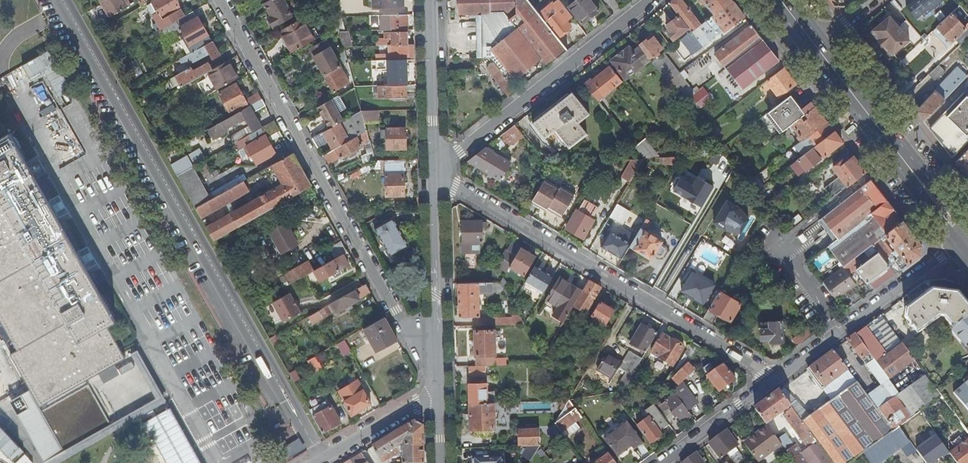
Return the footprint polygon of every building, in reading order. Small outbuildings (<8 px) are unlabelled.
[(109,16),(126,7),(130,4),(127,0),(101,0),(109,16)] [(161,29),(184,16),(180,8),(172,13),(170,11),(179,6),(175,0),(155,0),(152,2),(158,12),(153,15),(156,22),(161,29)] [(272,28),(293,17),(283,0),(269,0),(263,3),(270,17),(266,19),(272,28)] [(547,67),(560,57),(568,51),(558,38),(539,15),(527,0),(459,0),(459,13),(481,12),(503,11),(516,28),(492,48),(493,50),(516,79),(540,59),(547,67)] [(582,24),(599,11),(591,0),(577,0),(568,7),(582,24)] [(669,3),(679,16),(689,28),(692,32),(701,25),(682,0),(672,0),(669,3)] [(732,1),(732,0),(700,0),(705,7),(708,5),(715,14),(732,1)] [(942,0),(912,0),(911,1),(912,2),(906,7),(917,21),(942,0)] [(740,11),(732,1),(715,14),(710,18),(701,25),(692,32),(681,40),(693,55),(704,46),(703,45),(718,34),(714,29),(720,25),(724,31),(744,16),(740,11)] [(158,12),(152,2),(147,5),(153,15),(158,12)] [(539,15),(558,38),(571,27),(566,21),(564,19),(567,17),(555,2),(539,15)] [(967,39),(967,24),(966,25),(967,27),(966,29),(954,16),(958,12),(962,16),(966,13),(959,6),(936,27),(937,28),(951,43),(958,36),(964,43),(967,39)] [(184,16),(161,29),(164,35),(180,27),(185,37),(183,38),(191,53),(201,47),(211,41),(197,17),(193,11),(184,16)] [(493,51),(493,50),(492,48),(516,28),(503,11),(481,12),(482,56),(490,57),(493,51)] [(407,27),(407,14),(381,15),(382,30),(392,30),(392,28),(407,27)] [(909,41),(918,33),(908,21),(901,27),(891,15),(889,17),(909,41)] [(338,26),(339,31),(346,31),(341,16),(335,16),(338,26)] [(689,28),(679,16),(667,26),(671,32),(669,34),(673,40),(689,28)] [(891,56),(909,41),(889,17),(871,31),(891,56)] [(301,18),(280,30),(292,52),(314,39),(301,18)] [(152,24),(156,32),(161,29),(156,22),(152,24)] [(715,53),(726,68),(763,39),(757,32),(751,25),(715,53)] [(341,39),(343,46),(351,46),(347,31),(346,31),(339,31),(341,39)] [(392,45),(408,45),(407,32),(391,32),(392,45)] [(645,40),(639,45),(649,58),(662,48),(653,37),(647,42),(645,40)] [(763,39),(726,68),(742,89),(779,60),(763,39)] [(310,49),(324,75),(340,65),(326,40),(310,49)] [(220,55),(211,41),(201,47),(191,53),(183,57),(185,61),(192,57),(193,60),(199,57),(199,58),(208,53),(212,59),(220,55)] [(406,60),(415,59),(415,54),(415,45),(408,45),(392,45),(392,53),(389,53),(389,60),(406,60)] [(649,58),(639,45),(632,51),(629,46),(611,60),(615,66),(616,66),(626,78),(650,59),(649,58)] [(347,61),(344,50),(337,55),(342,64),(347,61)] [(652,62),(668,82),(674,77),(679,73),(664,53),(652,62)] [(406,85),(407,85),(406,60),(389,60),(388,60),(389,85),(406,85)] [(208,71),(218,89),(232,81),(238,78),(232,69),(231,70),(226,61),(212,70),(208,71)] [(340,65),(324,75),(333,91),(349,82),(346,76),(351,73),(347,61),(342,64),(340,65)] [(175,76),(181,87),(208,71),(212,70),(208,63),(193,72),(191,67),(175,76)] [(487,69),(509,97),(517,91),(508,80),(494,63),(487,69)] [(500,69),(513,85),(517,81),(505,65),(500,69)] [(940,65),(930,75),(935,80),(945,70),(940,65)] [(622,81),(610,66),(591,81),(590,79),(584,84),(588,89),(598,101),(622,81)] [(916,111),(923,121),(967,76),(958,67),(916,111)] [(785,68),(766,82),(778,97),(790,88),(792,90),(798,85),(794,80),(785,68)] [(668,82),(683,102),(690,96),(694,93),(679,73),(674,77),(668,82)] [(171,78),(177,89),(181,87),(175,76),(171,78)] [(219,93),(231,116),(236,113),(234,110),(246,103),(249,106),(252,104),(261,99),(258,92),(245,100),(236,84),(219,93)] [(406,97),(406,85),(389,85),(380,86),(380,97),(406,97)] [(691,97),(701,108),(712,98),(702,87),(691,97)] [(930,128),(940,141),(953,157),(967,141),(967,89),(930,128)] [(555,130),(570,149),(587,135),(578,123),(589,114),(572,92),(533,124),(545,138),(555,130)] [(791,95),(768,113),(783,132),(792,125),(801,118),(805,115),(815,107),(811,102),(801,109),(799,106),(800,105),(795,98),(794,99),(791,95)] [(231,116),(208,129),(209,130),(208,132),(211,136),(213,137),(214,138),(225,132),(226,129),(226,128),(244,118),(248,126),(229,136),(233,144),(248,135),(261,128),(252,113),(265,106),(262,99),(261,99),(252,104),(249,106),(236,113),(231,116)] [(317,107),(329,129),(343,121),(331,99),(317,107)] [(809,136),(816,145),(817,146),(834,132),(827,122),(815,107),(805,115),(808,119),(804,122),(801,118),(792,125),(803,140),(809,136)] [(364,123),(361,110),(343,121),(329,129),(323,132),(328,141),(333,150),(367,131),(366,129),(364,123)] [(379,123),(379,110),(361,110),(364,123),(379,123)] [(266,138),(279,131),(274,121),(261,128),(248,135),(252,142),(245,146),(256,164),(275,154),(266,138)] [(524,137),(515,125),(504,133),(514,145),(524,137)] [(405,148),(405,128),(387,128),(387,130),(381,130),(382,138),(387,138),(387,149),(405,148)] [(333,150),(322,156),(327,165),(340,157),(341,158),(361,147),(361,146),(366,143),(366,152),(371,163),(375,161),(371,146),(370,144),(367,131),(333,150)] [(16,353),(10,356),(30,391),(9,403),(42,462),(59,462),(115,432),(87,383),(106,372),(126,362),(107,327),(116,322),(10,132),(0,138),(0,324),(16,353)] [(323,132),(312,138),(317,147),(328,141),(323,132)] [(835,148),(842,142),(834,132),(817,146),(824,156),(830,152),(831,154),(837,150),(835,148)] [(635,149),(644,159),(660,157),(647,140),(635,149)] [(371,146),(375,161),(383,160),(379,146),(377,145),(371,146)] [(816,145),(796,161),(791,165),(799,176),(824,156),(817,146),(816,145)] [(726,146),(720,150),(723,154),(726,158),(732,154),(726,146)] [(484,149),(468,161),(500,180),(512,161),(505,157),(504,160),(484,149)] [(956,163),(967,178),(967,151),(956,163)] [(243,181),(195,208),(214,240),(311,187),(303,174),(292,154),(258,172),(261,177),(274,170),(282,184),(213,224),(211,220),(207,222),(203,216),(249,191),(243,181)] [(832,198),(848,186),(866,172),(859,163),(854,156),(845,163),(843,161),(833,168),(840,176),(824,188),(832,198)] [(187,157),(171,165),(177,175),(192,166),(187,157)] [(681,161),(684,157),(682,157),(663,158),(663,164),(678,166),(681,161)] [(644,159),(632,160),(622,178),(630,182),(644,159)] [(404,174),(404,160),(384,160),(385,175),(404,174)] [(192,166),(177,175),(195,208),(243,181),(246,179),(243,174),(208,194),(192,166)] [(404,196),(404,174),(385,175),(386,196),(404,196)] [(673,191),(701,207),(713,187),(697,178),(692,186),(680,179),(673,191)] [(838,240),(888,201),(881,191),(872,179),(822,219),(838,240)] [(548,208),(562,216),(575,194),(561,186),(560,188),(546,180),(533,202),(547,210),(548,208)] [(578,210),(566,229),(583,239),(594,220),(593,219),(599,209),(586,200),(579,211),(578,210)] [(739,208),(727,201),(714,222),(726,230),(740,233),(748,219),(739,208)] [(840,263),(844,268),(872,245),(880,239),(886,235),(904,221),(896,210),(891,204),(888,201),(838,240),(835,242),(832,245),(829,247),(840,263)] [(617,204),(610,217),(617,222),(625,209),(617,204)] [(374,228),(391,257),(409,246),(393,217),(374,228)] [(838,240),(822,219),(819,221),(827,232),(835,242),(838,240)] [(921,255),(902,270),(904,271),(925,255),(927,244),(907,219),(904,221),(913,233),(914,234),(916,236),(922,245),(921,255)] [(631,244),(629,247),(651,260),(654,255),(659,258),(662,257),(665,251),(665,248),(660,246),(662,243),(646,233),(651,223),(646,220),(631,244)] [(462,221),(463,242),(483,242),(482,228),(487,228),(486,222),(482,222),(482,221),(462,221)] [(895,275),(902,270),(921,255),(922,245),(916,236),(914,234),(913,233),(904,221),(886,235),(892,243),(890,245),(893,248),(894,248),(895,250),(891,253),(880,239),(872,245),(879,253),(895,275)] [(268,232),(282,255),(296,246),(291,236),(292,235),(285,223),(268,232)] [(601,247),(622,260),(629,247),(631,244),(610,232),(601,247)] [(347,251),(342,242),(329,249),(334,259),(340,255),(342,254),(347,251)] [(521,248),(521,247),(512,242),(507,251),(506,250),(501,259),(502,260),(497,269),(505,274),(510,267),(521,248)] [(759,256),(749,243),(744,251),(752,262),(759,256)] [(535,257),(521,248),(510,267),(525,275),(535,257)] [(869,282),(875,290),(886,282),(895,275),(879,253),(857,269),(868,283),(869,282)] [(314,270),(320,280),(332,274),(339,270),(348,264),(345,259),(342,254),(340,255),(334,259),(314,270)] [(771,272),(759,256),(752,262),(766,282),(767,281),(771,272)] [(285,286),(314,270),(308,261),(279,277),(285,286)] [(820,278),(823,283),(825,282),(844,268),(840,263),(820,278)] [(553,277),(535,266),(526,281),(544,292),(553,277)] [(844,268),(825,282),(837,299),(857,284),(851,276),(844,268)] [(704,304),(715,285),(692,272),(681,291),(704,304)] [(784,300),(789,296),(778,282),(771,272),(767,281),(769,284),(774,287),(784,300)] [(851,276),(857,284),(859,287),(865,283),(857,272),(851,276)] [(564,321),(574,305),(582,291),(560,277),(547,299),(559,306),(554,315),(564,321)] [(587,312),(601,288),(589,280),(582,291),(574,305),(587,312)] [(544,292),(526,281),(522,288),(540,298),(544,292)] [(963,285),(951,282),(946,281),(928,282),(916,290),(908,296),(914,304),(933,290),(961,294),(963,285)] [(493,283),(459,284),(460,317),(480,317),(479,294),(487,294),(487,292),(493,292),(493,290),(493,283)] [(359,298),(370,292),(366,285),(349,294),(325,308),(309,316),(313,323),(332,313),(330,309),(333,307),(335,311),(337,313),(360,300),(359,298)] [(703,320),(713,325),(719,315),(731,322),(742,305),(727,295),(730,291),(723,286),(703,320)] [(914,304),(907,309),(905,317),(912,325),(909,328),(915,336),(941,317),(944,317),(952,328),(951,329),(952,330),(954,329),(954,330),(967,319),(967,302),(961,294),(933,290),(914,304)] [(273,303),(283,322),(300,313),(289,294),(273,303)] [(592,316),(606,324),(615,310),(600,301),(592,316)] [(477,319),(477,326),(525,325),(525,324),(519,315),(511,315),(511,319),(477,319)] [(913,359),(881,316),(873,322),(857,334),(875,359),(889,379),(915,361),(913,359)] [(376,351),(397,339),(384,317),(364,329),(376,351)] [(954,330),(950,332),(967,352),(967,319),(954,330)] [(771,339),(771,343),(784,342),(782,322),(770,322),(770,323),(759,323),(759,328),(762,328),(762,330),(761,330),(761,340),(771,339)] [(646,354),(657,335),(656,334),(642,326),(631,345),(646,354)] [(798,346),(816,333),(812,326),(793,340),(798,346)] [(477,367),(486,366),(507,366),(507,359),(501,359),(500,331),(476,332),(477,367)] [(875,359),(857,334),(848,341),(867,366),(875,359)] [(276,335),(269,339),(273,346),(280,342),(276,335)] [(652,354),(673,366),(684,347),(663,335),(652,354)] [(344,356),(351,351),(345,340),(337,344),(344,356)] [(692,363),(702,348),(692,342),(685,354),(692,363)] [(955,372),(936,347),(918,362),(936,386),(955,372)] [(848,370),(835,350),(823,359),(812,368),(825,386),(848,370)] [(643,359),(630,352),(623,364),(607,354),(598,370),(613,380),(620,369),(632,377),(633,375),(643,359)] [(316,356),(308,361),(314,372),(323,367),(316,356)] [(674,379),(680,385),(695,370),(689,364),(674,379)] [(736,380),(724,364),(708,376),(710,378),(716,387),(720,392),(736,380)] [(477,367),(469,367),(470,376),(486,375),(486,366),(477,367)] [(825,386),(812,368),(809,370),(822,388),(825,386)] [(291,370),(288,371),(293,381),(299,378),(294,370),(292,371),(291,370)] [(857,382),(848,370),(825,386),(822,388),(832,400),(857,382)] [(633,375),(632,377),(626,388),(632,389),(639,379),(633,375)] [(915,415),(919,412),(941,396),(929,380),(927,378),(925,375),(900,394),(915,415)] [(348,380),(351,384),(358,381),(355,376),(348,380)] [(716,387),(710,378),(706,382),(712,390),(716,387)] [(358,381),(351,384),(339,391),(349,408),(348,409),(353,418),(373,407),(375,409),(379,406),(364,380),(358,381)] [(954,394),(967,411),(967,381),(954,394)] [(857,382),(832,400),(811,415),(802,422),(832,462),(833,462),(850,462),(863,453),(892,432),(877,411),(857,382)] [(472,386),(473,407),(492,406),(491,385),(472,386)] [(811,415),(785,388),(780,391),(802,422),(811,415)] [(780,391),(770,399),(756,409),(767,424),(786,409),(788,412),(784,415),(808,448),(801,453),(795,445),(794,446),(785,434),(778,439),(782,444),(796,462),(830,462),(832,462),(802,422),(780,391)] [(690,418),(692,416),(686,408),(676,394),(667,401),(681,421),(688,416),(690,418)] [(899,427),(915,415),(900,394),(877,411),(892,432),(899,427)] [(557,401),(562,412),(566,406),(569,401),(564,401),(557,401)] [(566,406),(571,413),(576,410),(569,401),(566,406)] [(310,410),(322,432),(340,422),(331,405),(326,408),(323,403),(310,410)] [(492,406),(473,407),(474,433),(499,432),(498,406),(492,406)] [(638,426),(651,444),(663,435),(661,433),(670,427),(655,406),(646,412),(650,418),(638,426)] [(562,433),(582,418),(576,410),(571,413),(563,418),(561,414),(555,424),(562,433)] [(422,426),(413,421),(405,426),(371,447),(381,462),(383,462),(398,454),(399,452),(396,447),(402,443),(404,446),(403,447),(403,456),(402,456),(402,462),(423,462),(422,426)] [(554,440),(562,434),(562,433),(555,424),(549,433),(554,440)] [(606,440),(618,456),(631,446),(634,450),(642,444),(628,424),(606,440)] [(769,426),(745,444),(758,462),(782,444),(778,439),(769,426)] [(908,439),(899,427),(892,432),(863,453),(870,462),(881,462),(903,446),(910,442),(908,439)] [(519,431),(519,448),(528,447),(540,447),(540,430),(519,431)] [(730,435),(726,431),(719,437),(710,443),(721,459),(738,446),(735,443),(738,440),(733,433),(730,435)] [(937,436),(917,451),(925,462),(936,462),(950,453),(937,436)] [(950,453),(957,462),(967,462),(967,440),(950,453)] [(909,454),(916,450),(910,442),(903,446),(909,454)] [(297,443),(285,450),(289,457),(301,450),(297,443)] [(540,447),(528,447),(522,457),(531,462),(540,447)] [(607,452),(604,454),(606,456),(597,462),(615,462),(607,452)] [(360,453),(348,460),(350,462),(366,462),(360,453)] [(683,462),(707,462),(706,461),(704,462),(696,453),(692,456),(683,462)] [(247,454),(232,462),(248,462),(251,461),(247,454)]
